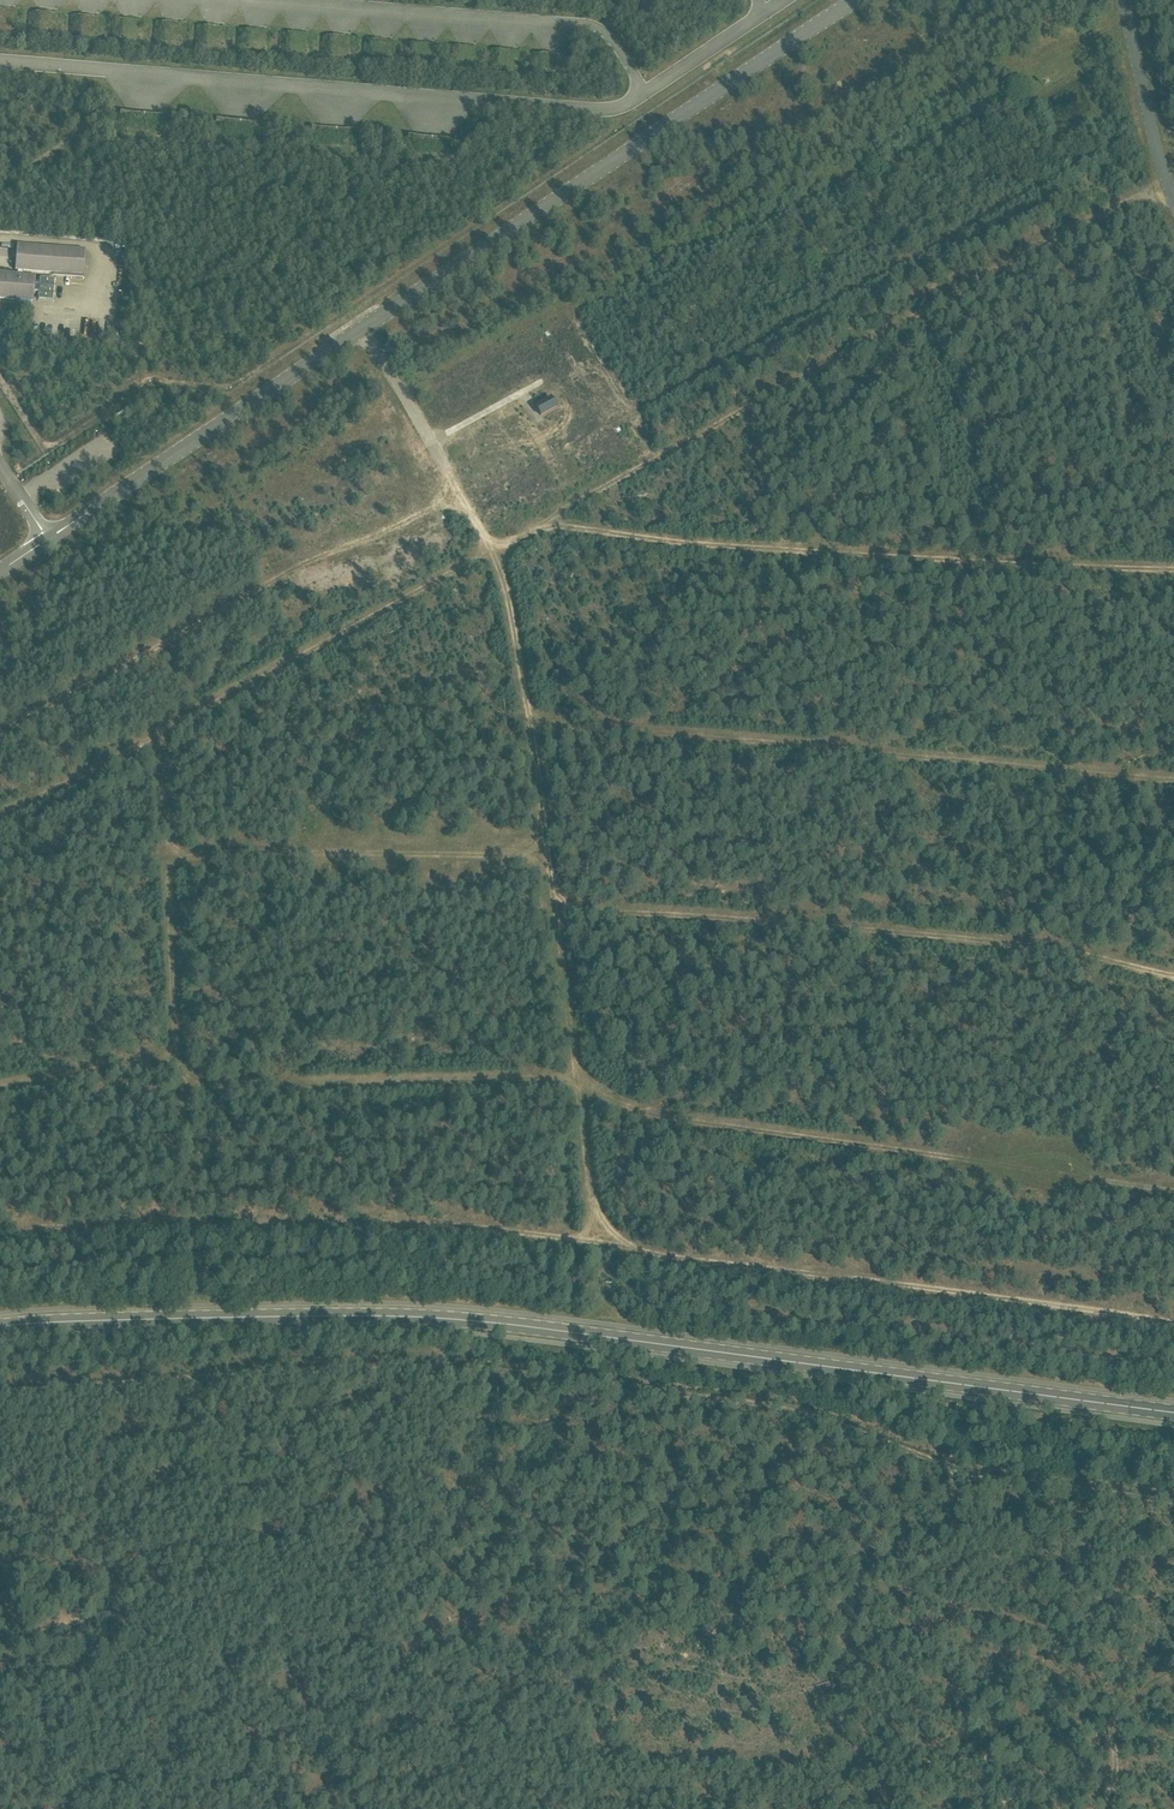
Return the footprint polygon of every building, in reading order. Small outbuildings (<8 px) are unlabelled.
[(26,300),(33,301),(34,292),(38,292),(38,300),(52,301),(54,279),(40,278),(39,285),(34,285),(35,276),(28,275),(23,275),(23,271),(28,271),(83,276),(86,250),(17,245),(15,271),(16,271),(18,271),(18,274),(0,273),(0,298),(26,300)] [(548,402),(536,408),(540,415),(552,409),(548,402)]
